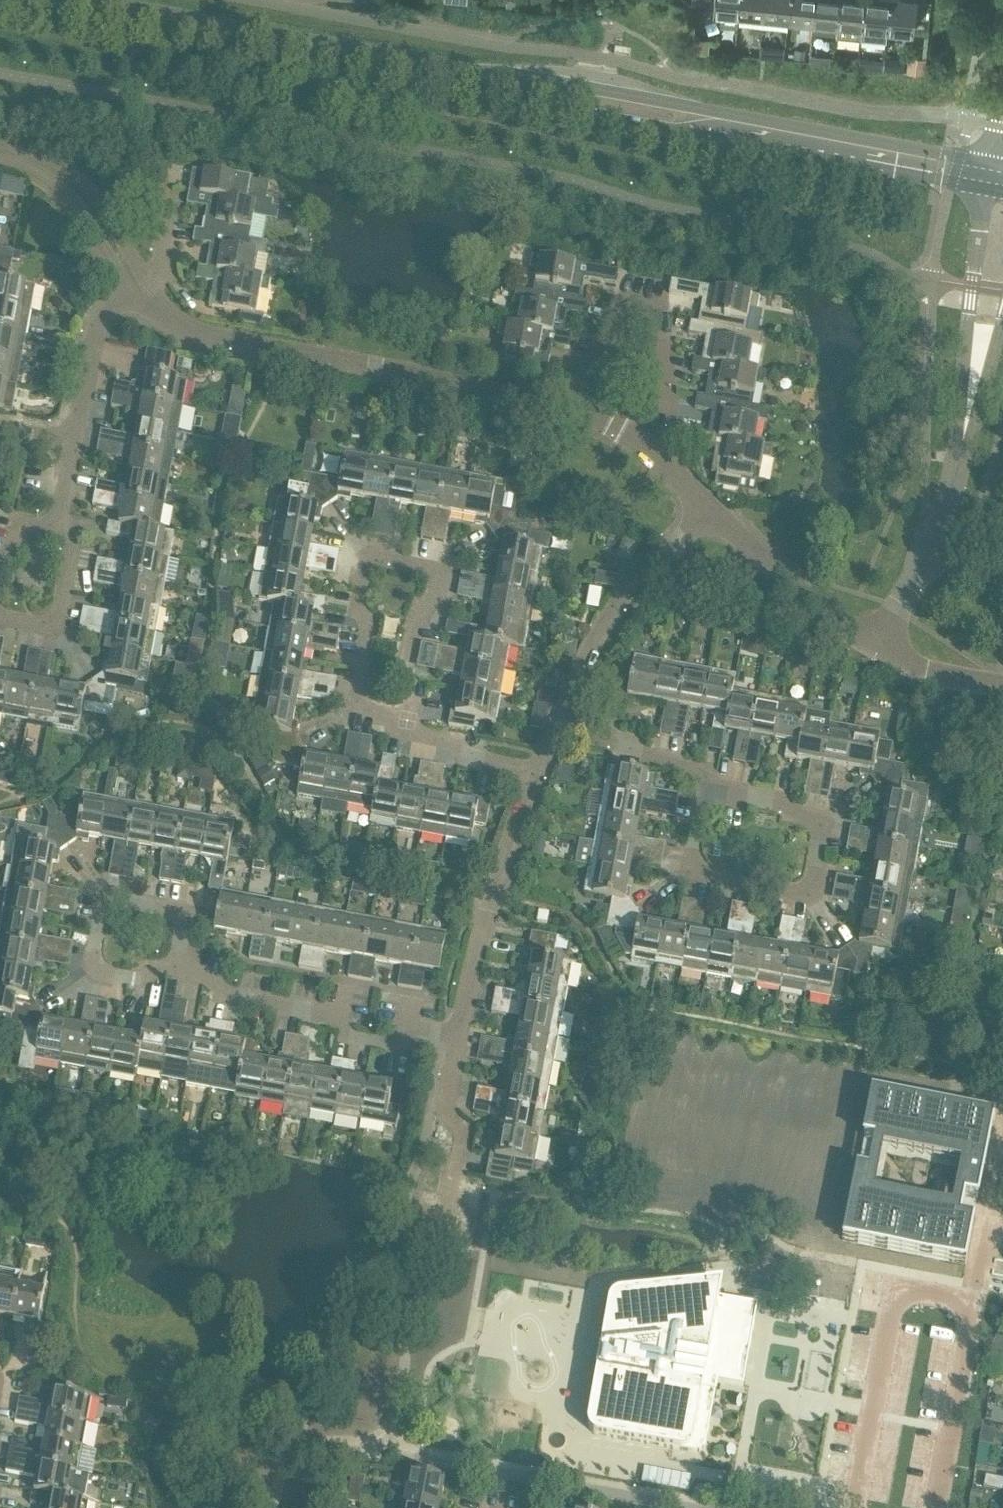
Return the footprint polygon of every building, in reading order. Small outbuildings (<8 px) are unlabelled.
[(567,10),(575,11),(576,1),(568,0),(567,10)] [(739,15),(740,0),(717,0),(716,12),(739,15)] [(739,24),(763,27),(766,0),(741,0),(739,24)] [(763,27),(788,29),(788,20),(790,0),(766,0),(763,27)] [(788,20),(813,22),(814,23),(816,0),(790,0),(788,20)] [(837,33),(838,25),(841,0),(816,0),(814,23),(813,22),(812,30),(837,33)] [(861,39),(865,0),(841,0),(838,25),(837,33),(837,37),(861,39)] [(888,30),(891,0),(865,0),(861,39),(887,41),(888,30)] [(916,0),(891,0),(888,30),(912,33),(916,0)] [(760,43),(759,56),(767,56),(768,44),(760,43)] [(795,48),(795,56),(805,57),(805,49),(795,48)] [(861,57),(860,68),(865,68),(872,69),(873,58),(861,57)] [(909,57),(908,73),(924,74),(926,59),(909,57)] [(270,187),(193,172),(192,180),(190,192),(273,208),(274,202),(267,201),(270,187)] [(250,241),(254,218),(278,223),(280,210),(190,192),(187,206),(207,209),(203,232),(250,241)] [(267,244),(250,241),(203,232),(194,230),(192,242),(210,246),(206,269),(253,278),(257,255),(265,256),(267,244)] [(13,252),(0,250),(0,262),(11,264),(12,261),(12,260),(13,252)] [(12,260),(12,261),(21,263),(23,254),(13,252),(12,260)] [(581,303),(585,279),(603,282),(617,285),(619,273),(605,270),(533,256),(531,269),(539,271),(535,294),(581,303)] [(30,313),(35,288),(8,282),(11,264),(0,262),(0,307),(30,313)] [(271,281),(253,278),(206,269),(198,268),(195,280),(214,284),(210,307),(241,313),(239,324),(262,328),(265,316),(256,314),(260,292),(268,294),(271,281)] [(672,283),(670,295),(686,298),(704,301),(699,325),(746,333),(750,310),(758,311),(760,299),(688,285),(672,283)] [(581,303),(535,294),(517,290),(515,304),(523,305),(518,327),(565,336),(569,313),(586,317),(588,304),(581,303)] [(26,338),(30,313),(0,307),(0,333),(26,338)] [(746,333),(699,325),(691,323),(689,335),(707,338),(702,362),(750,370),(754,347),(762,349),(764,337),(746,333)] [(503,361),(548,370),(553,346),(570,350),(572,337),(565,336),(518,327),(501,324),(499,337),(507,338),(503,361)] [(310,325),(309,335),(324,338),(325,327),(310,325)] [(21,363),(27,364),(27,361),(22,360),(26,338),(0,333),(0,359),(21,363)] [(171,355),(146,350),(144,362),(169,366),(171,355)] [(0,359),(0,385),(17,388),(21,363),(0,359)] [(750,370),(702,362),(695,360),(692,372),(710,376),(706,399),(752,407),(757,384),(765,386),(767,373),(750,370)] [(167,379),(169,366),(144,362),(142,374),(148,375),(167,379)] [(114,383),(112,394),(182,407),(186,383),(167,379),(148,375),(142,374),(138,373),(137,383),(133,383),(132,383),(131,384),(131,386),(114,383)] [(12,414),(17,388),(0,385),(0,412),(12,414)] [(231,388),(228,403),(245,406),(247,391),(231,388)] [(182,407),(112,394),(110,405),(141,412),(138,425),(177,432),(182,407)] [(752,407),(706,399),(697,397),(695,409),(713,413),(709,435),(756,444),(760,422),(768,423),(770,410),(752,407)] [(118,447),(173,457),(177,432),(138,425),(136,439),(121,436),(118,447)] [(455,427),(453,438),(465,440),(467,430),(467,429),(455,427)] [(467,430),(465,440),(477,442),(479,432),(467,430)] [(738,490),(741,478),(759,481),(763,459),(771,460),(773,448),(756,444),(709,435),(701,434),(699,446),(716,449),(712,472),(717,473),(715,485),(738,490)] [(218,441),(213,465),(216,465),(226,467),(237,444),(218,441)] [(306,445),(301,473),(311,475),(311,474),(313,464),(316,447),(306,445)] [(173,457),(118,447),(116,459),(132,462),(129,475),(168,482),(173,457)] [(347,454),(341,482),(323,478),(320,490),(330,505),(340,499),(350,501),(351,495),(365,498),(372,459),(347,454)] [(379,500),(374,526),(385,527),(397,463),(372,459),(365,498),(379,500)] [(397,463),(385,527),(398,530),(402,505),(414,507),(421,468),(397,463)] [(433,543),(446,473),(421,468),(414,507),(427,510),(422,541),(433,543)] [(464,516),(471,477),(446,473),(433,543),(445,545),(451,514),(464,516)] [(300,474),(298,484),(310,486),(312,476),(300,474)] [(168,482),(129,475),(127,488),(95,482),(93,494),(164,507),(168,482)] [(290,485),(287,503),(279,501),(274,527),(313,534),(316,520),(321,521),(323,510),(330,505),(320,490),(323,478),(312,476),(310,486),(309,489),(290,485)] [(471,477),(464,516),(477,519),(476,525),(488,527),(493,534),(507,524),(520,526),(525,502),(494,496),(497,482),(471,477)] [(120,523),(116,522),(115,525),(159,533),(164,507),(93,494),(91,505),(122,511),(120,523)] [(795,496),(792,507),(805,509),(807,498),(795,496)] [(106,535),(133,540),(131,552),(170,559),(174,536),(159,533),(115,525),(108,523),(106,535)] [(549,552),(551,538),(519,532),(520,526),(507,524),(493,534),(498,542),(496,554),(501,555),(499,568),(538,575),(543,551),(549,552)] [(313,534),(274,527),(269,551),(340,565),(342,553),(311,548),(313,534)] [(624,539),(619,557),(633,561),(638,543),(624,539)] [(265,576),(304,584),(306,570),(338,576),(340,565),(269,551),(265,576)] [(170,559),(131,552),(129,565),(98,560),(96,571),(165,584),(170,559)] [(497,582),(481,578),(479,590),(534,600),(538,575),(499,568),(497,582)] [(94,583),(124,588),(122,602),(160,609),(165,584),(96,571),(94,583)] [(265,576),(260,601),(275,603),(314,611),(316,611),(318,600),(301,597),(304,584),(265,576)] [(534,600),(479,590),(477,602),(492,605),(490,617),(529,624),(534,600)] [(218,594),(220,621),(222,621),(235,622),(233,597),(218,594)] [(160,609),(122,602),(119,615),(92,609),(90,622),(101,624),(155,634),(160,609)] [(270,629),(340,642),(342,631),(311,625),(314,611),(275,603),(270,629)] [(470,628),(468,639),(470,639),(509,646),(525,649),(529,624),(490,617),(488,631),(470,628)] [(229,649),(235,622),(222,621),(220,621),(216,646),(229,649)] [(99,636),(114,639),(112,652),(151,659),(155,634),(101,624),(99,636)] [(734,633),(736,627),(724,625),(723,631),(734,633)] [(265,653),(304,661),(307,648),(338,654),(340,642),(270,629),(265,653)] [(434,658),(505,672),(509,646),(470,639),(468,653),(436,647),(434,658)] [(10,679),(3,717),(27,722),(40,652),(29,649),(23,681),(10,679)] [(52,727),(59,688),(46,686),(52,654),(40,652),(27,722),(52,727)] [(112,652),(110,665),(104,664),(101,676),(94,682),(104,697),(102,708),(113,710),(117,689),(141,694),(143,684),(146,685),(151,659),(112,652)] [(261,678),(315,688),(317,677),(302,674),(304,661),(265,653),(261,678)] [(617,697),(642,702),(643,696),(656,699),(663,660),(637,656),(633,675),(621,673),(617,697)] [(226,660),(212,657),(210,668),(224,671),(226,660)] [(505,672),(434,658),(432,670),(463,676),(461,689),(500,696),(505,672)] [(675,735),(688,665),(663,660),(656,699),(670,701),(665,733),(675,735)] [(688,665),(675,735),(686,737),(692,706),(705,708),(712,669),(688,665)] [(712,669),(705,708),(719,710),(716,726),(727,728),(734,689),(737,674),(712,669)] [(3,717),(10,679),(0,677),(0,717),(3,717)] [(315,688),(261,678),(256,703),(295,710),(297,698),(313,701),(315,688)] [(83,704),(102,708),(104,697),(94,682),(87,686),(75,684),(73,691),(59,688),(52,727),(78,732),(83,704)] [(449,726),(473,731),(475,719),(495,722),(500,696),(461,689),(458,703),(453,703),(449,726)] [(727,728),(741,731),(735,763),(747,765),(759,694),(734,689),(727,728)] [(777,738),(784,699),(759,694),(747,765),(758,766),(764,735),(777,738)] [(787,756),(798,759),(806,720),(807,712),(808,703),(784,699),(777,738),(790,740),(787,756)] [(279,734),(275,753),(286,756),(302,745),(296,735),(298,724),(293,723),(295,710),(256,703),(251,729),(279,734)] [(114,706),(112,713),(117,722),(121,730),(132,724),(123,708),(114,706)] [(809,777),(820,779),(830,724),(832,716),(807,712),(806,720),(798,759),(812,761),(809,777)] [(117,722),(111,725),(115,733),(121,730),(117,722)] [(830,787),(832,781),(834,765),(847,768),(854,729),(830,724),(820,779),(819,785),(830,787)] [(880,743),(881,734),(854,729),(847,768),(861,770),(860,777),(872,779),(877,787),(892,777),(904,779),(906,767),(890,764),(893,745),(880,743)] [(349,806),(362,735),(350,733),(344,765),(331,763),(324,801),(349,806)] [(371,826),(382,769),(381,769),(381,772),(368,769),(374,738),(362,735),(349,806),(373,811),(371,826)] [(274,764),(304,769),(299,797),(324,801),(331,763),(319,760),(320,755),(307,753),(302,745),(286,756),(275,753),(274,764)] [(382,769),(371,826),(395,831),(403,792),(391,790),(397,759),(384,756),(382,769)] [(154,764),(153,773),(167,775),(168,766),(160,765),(154,764)] [(420,835),(433,766),(422,764),(416,795),(403,792),(395,831),(420,835)] [(433,766),(420,835),(445,840),(452,801),(439,799),(445,768),(433,766)] [(606,768),(602,794),(667,806),(669,794),(659,792),(644,789),(646,775),(606,768)] [(930,789),(903,784),(904,779),(892,777),(877,787),(882,794),(880,806),(887,807),(885,821),(923,828),(930,789)] [(667,806),(602,794),(597,819),(637,826),(639,813),(655,816),(665,817),(667,806)] [(80,824),(61,821),(59,832),(69,846),(77,841),(89,844),(90,838),(103,840),(110,801),(85,797),(80,824)] [(475,824),(487,826),(491,802),(468,799),(467,804),(452,801),(445,840),(471,845),(475,824)] [(124,860),(135,806),(110,801),(103,840),(116,842),(113,858),(124,860)] [(153,849),(160,811),(135,806),(124,860),(137,863),(140,847),(153,849)] [(166,852),(160,883),(172,885),(185,815),(160,811),(153,849),(166,852)] [(183,887),(189,856),(202,859),(209,820),(185,815),(172,885),(183,887)] [(61,821),(49,818),(47,832),(19,827),(12,867),(51,875),(53,863),(59,863),(60,852),(69,846),(59,832),(61,821)] [(593,844),(664,857),(666,845),(634,840),(637,826),(597,819),(593,844)] [(209,820),(202,859),(215,861),(209,891),(223,894),(229,858),(246,861),(248,853),(238,840),(232,839),(235,825),(209,820)] [(923,828),(885,821),(882,835),(851,829),(848,840),(918,853),(923,828)] [(918,853),(848,840),(847,851),(878,857),(875,870),(914,877),(918,853)] [(588,868),(628,875),(630,863),(661,868),(664,857),(593,844),(588,868)] [(355,858),(355,862),(364,863),(364,860),(366,851),(357,849),(355,858)] [(964,855),(963,861),(978,864),(979,857),(964,855)] [(7,892),(78,905),(80,895),(49,888),(51,875),(12,867),(7,892)] [(278,869),(277,877),(286,879),(288,871),(288,869),(279,868),(278,869)] [(584,894),(611,899),(608,918),(620,921),(634,911),(628,902),(631,890),(625,889),(628,875),(588,868),(584,894)] [(470,879),(469,883),(482,886),(483,881),(485,873),(472,870),(470,879)] [(914,877),(875,870),(873,884),(856,881),(855,892),(909,903),(914,877)] [(354,883),(352,894),(365,897),(367,886),(367,884),(355,882),(354,883)] [(380,888),(378,895),(388,896),(389,890),(389,887),(380,885),(380,888)] [(3,917),(42,924),(44,912),(76,918),(78,905),(7,892),(3,917)] [(909,903),(855,892),(853,904),(868,907),(866,920),(904,927),(909,903)] [(223,894),(219,915),(210,913),(205,937),(226,941),(227,935),(241,937),(248,898),(223,894)] [(248,898),(241,937),(254,940),(250,961),(262,963),(273,903),(248,898)] [(681,972),(694,902),(682,899),(676,932),(663,930),(657,967),(681,972)] [(706,977),(713,939),(699,937),(705,904),(694,902),(681,972),(706,977)] [(274,965),(278,944),(291,947),(298,908),(273,903),(262,963),(274,965)] [(955,904),(954,911),(968,914),(969,906),(955,904)] [(304,949),(300,970),(312,972),(323,912),(298,908),(291,947),(304,949)] [(605,930),(615,932),(614,938),(625,957),(632,959),(631,963),(657,967),(663,930),(650,927),(651,921),(639,919),(634,911),(620,921),(608,918),(605,930)] [(323,974),(327,953),(341,956),(348,917),(323,912),(312,972),(323,974)] [(548,915),(539,913),(536,923),(546,925),(548,915)] [(3,917),(0,932),(0,942),(53,951),(55,940),(40,937),(42,924),(3,917)] [(354,958),(350,979),(361,981),(372,921),(348,917),(341,956),(354,958)] [(781,991),(794,921),(782,918),(776,950),(763,948),(756,986),(781,991)] [(872,949),(899,954),(904,927),(866,920),(863,934),(858,933),(856,944),(847,950),(856,964),(854,975),(866,977),(872,949)] [(373,983),(377,962),(390,965),(397,926),(372,921),(361,981),(373,983)] [(805,995),(812,957),(799,955),(805,923),(794,921),(781,991),(805,995)] [(731,981),(741,927),(729,925),(727,942),(713,939),(706,977),(731,981)] [(403,967),(399,988),(411,990),(422,930),(397,926),(390,965),(403,967)] [(756,986),(763,948),(749,946),(752,929),(741,927),(731,981),(756,986)] [(950,927),(949,936),(963,938),(965,930),(950,927)] [(426,971),(441,974),(448,935),(422,930),(411,990),(422,992),(426,971)] [(555,939),(531,934),(529,945),(553,949),(555,939)] [(33,973),(35,961),(51,964),(53,951),(0,942),(0,967),(33,973)] [(571,966),(550,962),(553,949),(529,945),(525,969),(531,970),(528,983),(566,990),(571,966)] [(850,974),(854,975),(856,964),(847,950),(839,956),(826,953),(826,960),(812,957),(805,995),(844,1002),(850,974)] [(11,1027),(12,1018),(13,1018),(13,1016),(24,1018),(39,1008),(33,1000),(35,989),(30,988),(33,973),(0,967),(0,1025),(11,1027)] [(492,1003),(562,1016),(566,990),(528,983),(525,997),(494,991),(492,1003)] [(86,1070),(99,999),(88,997),(83,1029),(67,1027),(60,1065),(86,1070)] [(162,1075),(177,999),(166,997),(160,1028),(146,1025),(138,1065),(137,1070),(162,1075)] [(99,999),(86,1070),(110,1074),(118,1036),(105,1034),(111,1002),(100,999),(99,999)] [(183,1032),(188,1001),(177,999),(162,1075),(161,1078),(187,1083),(188,1074),(196,1035),(183,1032)] [(562,1016),(492,1003),(490,1015),(521,1020),(519,1033),(557,1040),(562,1016)] [(9,1037),(26,1040),(20,1068),(35,1070),(37,1060),(60,1065),(67,1027),(56,1025),(57,1019),(44,1017),(39,1008),(24,1018),(13,1016),(13,1018),(12,1018),(11,1027),(9,1037)] [(196,1035),(188,1074),(186,1086),(211,1090),(213,1079),(224,1024),(213,1022),(210,1037),(196,1035)] [(136,1079),(137,1070),(138,1065),(146,1025),(135,1024),(132,1038),(118,1036),(110,1074),(136,1079)] [(211,1090),(236,1095),(238,1083),(246,1044),(233,1041),(236,1026),(224,1024),(213,1079),(211,1090)] [(517,1042),(516,1046),(500,1043),(498,1055),(553,1065),(557,1042),(557,1040),(519,1033),(517,1042)] [(287,1035),(281,1066),(268,1064),(261,1103),(285,1107),(299,1037),(287,1035)] [(299,1037),(285,1107),(283,1117),(308,1122),(310,1112),(317,1073),(304,1071),(310,1039),(299,1037)] [(253,1061),(256,1046),(246,1044),(238,1083),(236,1095),(235,1098),(261,1103),(268,1064),(253,1061)] [(496,1066),(511,1069),(509,1083),(548,1090),(553,1065),(498,1055),(496,1066)] [(333,1060),(330,1076),(317,1073),(310,1112),(335,1117),(345,1062),(333,1060)] [(345,1062),(335,1117),(360,1121),(367,1083),(353,1080),(356,1064),(345,1062)] [(588,1070),(583,1095),(595,1097),(597,1087),(600,1072),(588,1070)] [(381,1079),(379,1085),(367,1083),(360,1121),(396,1128),(404,1084),(381,1079)] [(506,1096),(475,1090),(473,1101),(543,1114),(548,1090),(509,1083),(506,1096)] [(844,1233),(842,1241),(965,1266),(967,1257),(966,1257),(973,1220),(958,1217),(963,1196),(977,1199),(992,1124),(993,1125),(995,1116),(871,1092),(870,1100),(871,1100),(864,1137),(877,1140),(871,1172),(858,1170),(845,1233),(844,1233)] [(411,1094),(408,1106),(420,1109),(423,1097),(411,1094)] [(580,1101),(590,1113),(594,1113),(597,1098),(595,1097),(583,1095),(581,1095),(580,1101)] [(543,1114),(473,1101),(470,1113),(502,1119),(500,1132),(539,1139),(543,1114)] [(164,1115),(161,1130),(175,1133),(178,1117),(164,1115)] [(222,1126),(220,1135),(228,1136),(230,1127),(222,1126)] [(532,1176),(534,1165),(539,1139),(500,1132),(497,1145),(492,1144),(487,1168),(485,1180),(510,1185),(512,1173),(532,1176)] [(49,1242),(47,1250),(57,1251),(59,1252),(60,1244),(49,1242)] [(13,1320),(19,1282),(21,1273),(0,1270),(0,1317),(13,1320)] [(44,1285),(43,1285),(43,1287),(19,1282),(13,1320),(25,1322),(22,1338),(41,1342),(44,1325),(38,1324),(48,1273),(46,1272),(44,1285)] [(588,1423),(588,1424),(588,1425),(588,1426),(588,1427),(589,1427),(589,1428),(589,1429),(590,1430),(590,1431),(591,1432),(591,1433),(592,1433),(593,1434),(595,1435),(596,1436),(597,1436),(598,1436),(692,1453),(693,1453),(695,1453),(696,1453),(697,1453),(698,1452),(699,1452),(700,1451),(701,1451),(702,1450),(703,1449),(704,1448),(705,1447),(705,1446),(705,1445),(706,1445),(706,1444),(706,1443),(707,1439),(717,1383),(743,1387),(757,1306),(719,1300),(721,1283),(620,1294),(619,1294),(618,1294),(616,1294),(615,1295),(614,1296),(612,1297),(612,1298),(611,1298),(611,1299),(610,1300),(610,1301),(609,1302),(609,1303),(609,1304),(588,1421),(588,1422),(588,1423)] [(988,1373),(987,1380),(993,1381),(994,1382),(995,1374),(994,1374),(988,1373)] [(91,1399),(55,1392),(52,1407),(21,1401),(19,1412),(87,1425),(91,1399)] [(87,1425),(19,1412),(16,1423),(48,1429),(46,1443),(82,1449),(87,1425)] [(11,1451),(9,1461),(77,1474),(78,1473),(92,1476),(97,1452),(82,1449),(46,1443),(43,1457),(11,1451)] [(7,1472),(39,1479),(36,1493),(73,1500),(77,1474),(9,1461),(7,1472)] [(410,1474),(405,1500),(439,1507),(444,1481),(410,1474)] [(362,1481),(351,1479),(349,1490),(360,1492),(362,1481)] [(980,1501),(982,1489),(973,1487),(971,1499),(980,1501)] [(347,1501),(358,1503),(360,1492),(349,1490),(347,1501)] [(31,1504),(50,1507),(88,1507),(89,1504),(73,1500),(36,1493),(33,1493),(31,1504)]
